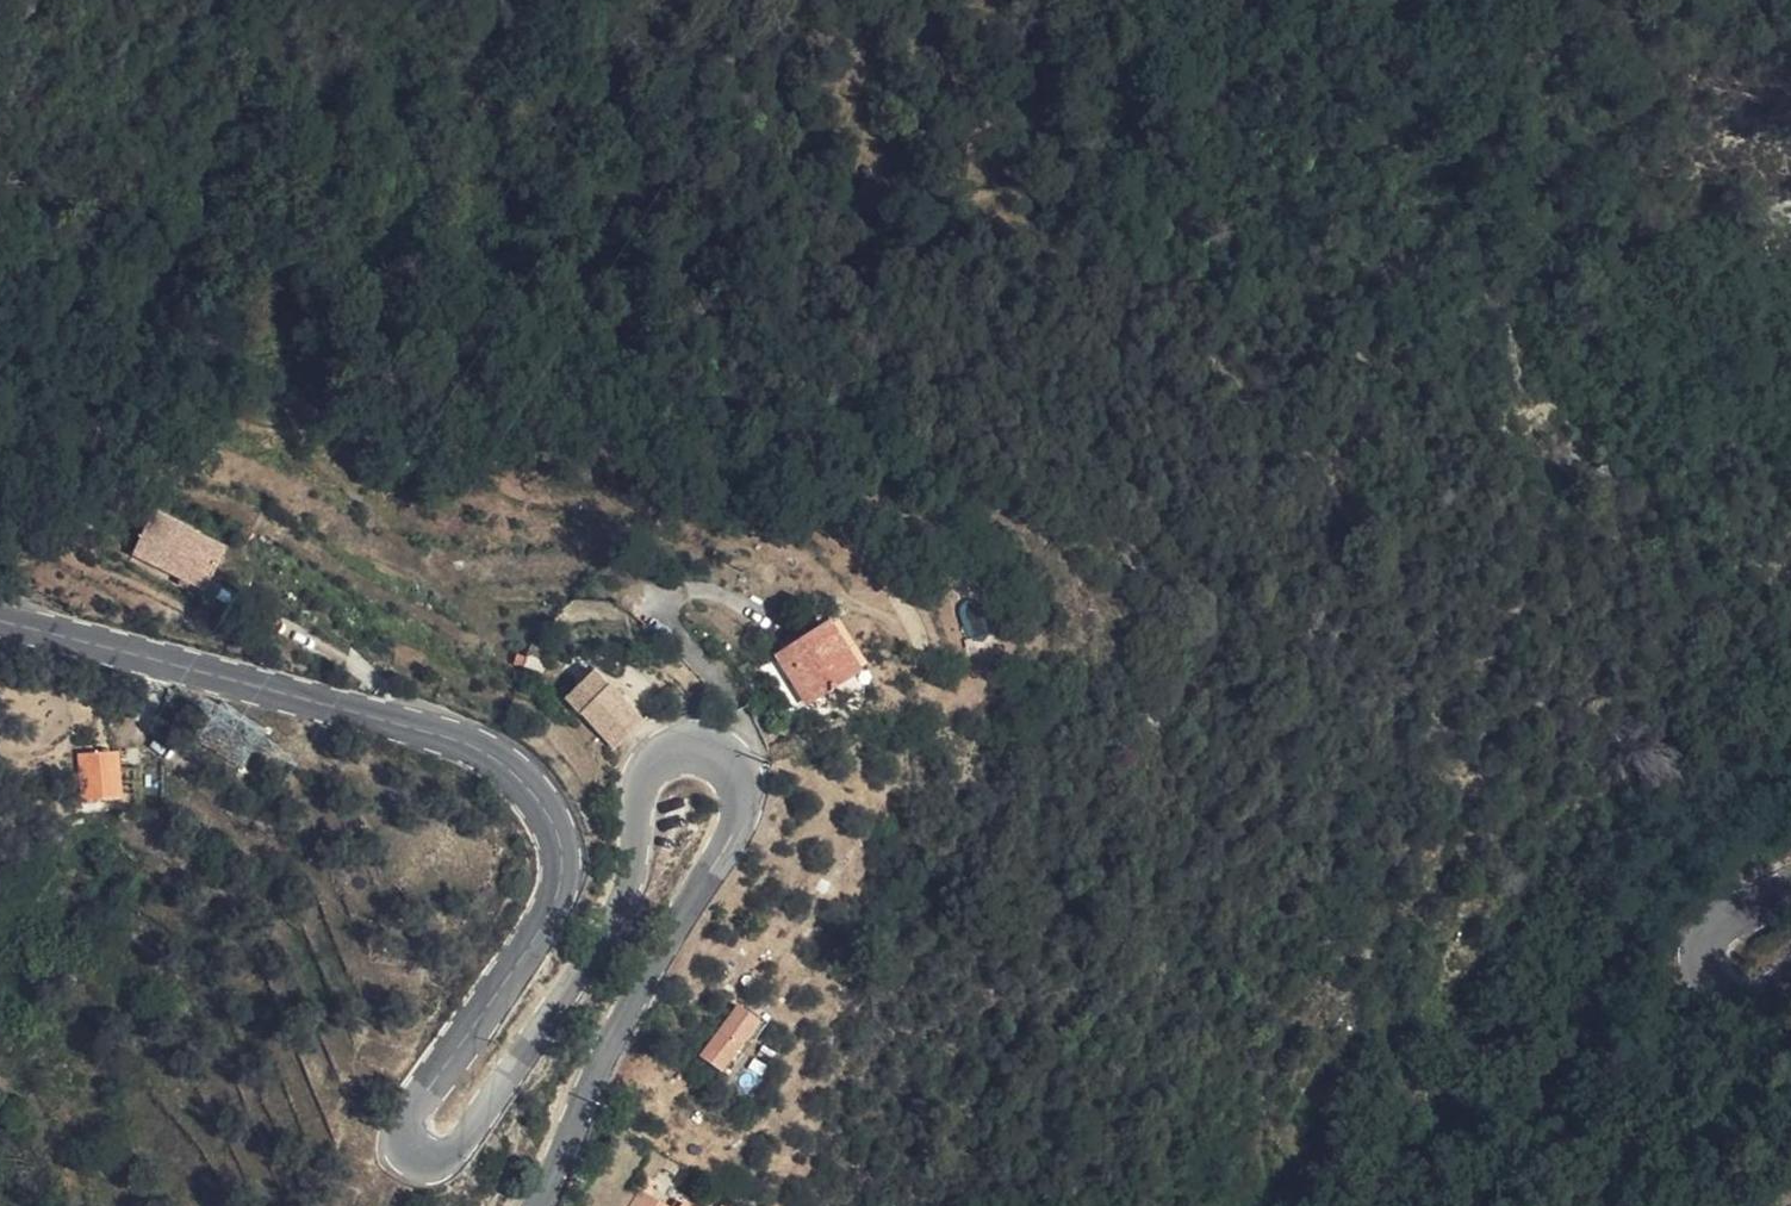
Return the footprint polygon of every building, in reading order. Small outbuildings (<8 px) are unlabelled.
[(153,510),(134,557),(212,588),(231,540),(153,510)] [(958,603),(966,640),(988,634),(979,598),(958,603)] [(808,683),(813,680),(848,659),(818,611),(799,623),(794,616),(772,632),(808,683)] [(609,731),(630,710),(600,679),(581,660),(560,683),(609,731)] [(600,679),(630,710),(635,705),(605,674),(600,679)] [(80,798),(117,794),(114,749),(77,754),(80,798)] [(689,1040),(706,1055),(743,1008),(727,995),(689,1040)] [(743,1008),(706,1055),(711,1060),(750,1014),(743,1008)] [(609,1205),(703,1205),(708,1198),(675,1179),(669,1189),(639,1172),(646,1158),(638,1154),(609,1205)]
